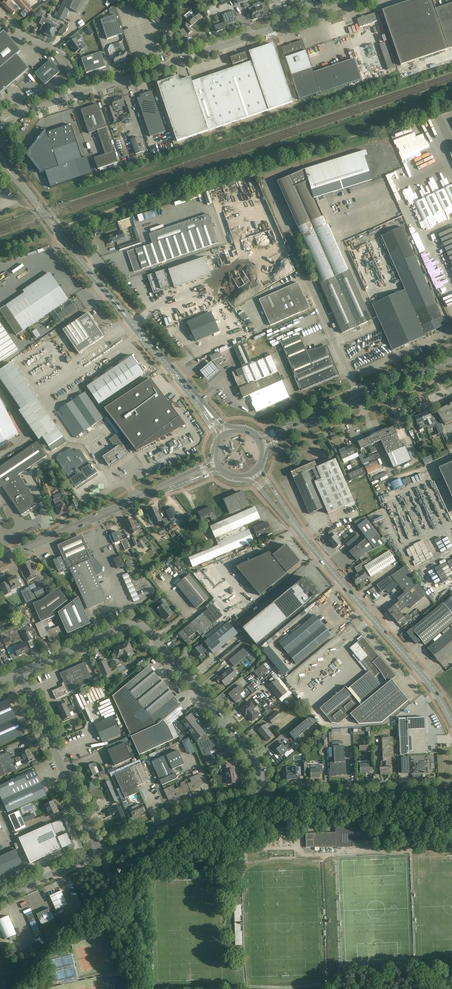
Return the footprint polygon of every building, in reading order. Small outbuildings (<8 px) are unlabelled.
[(2,4),(12,15),(19,8),(16,5),(15,6),(11,2),(13,0),(6,0),(2,4)] [(16,0),(19,4),(21,6),(25,10),(21,14),(23,16),(24,17),(27,14),(31,11),(21,0),(16,0)] [(54,16),(56,17),(64,21),(70,9),(78,12),(84,0),(64,0),(62,5),(58,12),(56,11),(54,16)] [(431,0),(414,0),(382,11),(401,65),(451,48),(451,3),(435,9),(431,0)] [(253,6),(248,8),(249,11),(250,11),(253,19),(258,17),(264,14),(262,9),(266,8),(265,3),(261,4),(261,6),(254,8),(253,7),(253,6)] [(111,17),(101,20),(107,40),(122,35),(117,20),(120,19),(118,14),(116,7),(113,8),(114,11),(109,13),(111,17)] [(203,17),(197,11),(186,19),(188,21),(185,23),(186,25),(183,27),(188,34),(192,31),(189,28),(192,26),(203,17)] [(237,21),(233,11),(222,15),(224,22),(214,26),(216,32),(225,29),(224,25),(237,21)] [(366,25),(368,24),(372,23),(377,21),(374,13),(357,19),(360,27),(366,25)] [(53,22),(43,17),(39,24),(43,25),(40,31),(45,33),(45,34),(52,38),(53,36),(53,37),(55,34),(54,34),(57,28),(58,26),(53,23),(53,22)] [(368,24),(366,25),(369,32),(372,31),(374,37),(377,36),(380,44),(385,42),(379,22),(377,23),(377,21),(372,23),(368,24)] [(63,24),(60,34),(65,35),(68,26),(63,24)] [(94,33),(89,26),(85,30),(90,36),(94,33)] [(17,55),(21,51),(4,31),(0,35),(0,69),(17,55)] [(82,38),(77,32),(69,39),(71,42),(69,43),(76,53),(79,50),(80,52),(84,49),(78,41),(82,38)] [(314,73),(302,40),(282,47),(300,100),(320,93),(320,94),(361,80),(354,59),(314,73)] [(379,73),(368,40),(356,44),(368,77),(379,73)] [(120,47),(119,42),(110,45),(108,50),(111,59),(113,58),(115,64),(126,60),(125,56),(127,56),(125,51),(116,54),(114,49),(120,47)] [(249,52),(252,61),(269,110),(293,102),(273,43),(249,52)] [(106,67),(101,52),(81,59),(86,73),(106,67)] [(238,66),(237,67),(236,64),(247,60),(245,53),(230,58),(234,68),(233,68),(209,76),(208,73),(204,74),(205,78),(182,86),(178,76),(157,83),(177,142),(209,131),(216,128),(269,110),(252,61),(238,66)] [(17,55),(0,69),(0,98),(1,97),(0,94),(29,69),(17,55)] [(60,72),(50,60),(35,73),(45,85),(60,72)] [(166,132),(152,91),(139,95),(140,98),(137,99),(150,137),(166,132)] [(117,98),(111,100),(112,105),(111,105),(112,107),(113,107),(124,103),(121,96),(117,97),(117,98)] [(118,163),(98,104),(81,110),(89,133),(97,131),(105,154),(94,158),(98,170),(118,163)] [(82,159),(71,125),(47,132),(47,130),(46,131),(44,134),(44,133),(42,137),(40,139),(37,142),(35,145),(33,148),(31,151),(31,153),(31,156),(31,158),(33,161),(35,164),(37,167),(40,170),(42,172),(42,173),(45,172),(51,188),(93,173),(87,157),(82,159)] [(139,137),(131,140),(136,154),(137,156),(144,153),(143,152),(144,151),(139,137)] [(314,199),(315,199),(336,193),(371,181),(365,162),(368,161),(365,151),(305,170),(314,199)] [(323,217),(315,199),(314,199),(305,170),(277,182),(298,229),(323,217)] [(414,203),(423,221),(451,207),(451,185),(414,203)] [(212,224),(209,214),(149,234),(153,244),(128,252),(135,271),(143,269),(218,243),(213,228),(215,227),(213,223),(212,224)] [(329,224),(314,231),(335,277),(349,271),(329,224)] [(397,293),(372,304),(392,350),(425,336),(425,334),(426,333),(430,332),(439,327),(445,325),(427,283),(428,283),(425,277),(424,278),(419,266),(420,266),(418,260),(417,261),(412,249),(413,249),(410,243),(409,244),(402,227),(381,236),(396,270),(405,289),(397,293)] [(438,233),(451,265),(451,227),(438,233)] [(141,243),(135,228),(132,229),(136,240),(118,246),(119,251),(141,243)] [(112,235),(108,236),(110,243),(116,241),(124,238),(121,231),(112,235)] [(314,231),(299,237),(320,284),(335,277),(314,231)] [(211,275),(205,257),(164,271),(164,270),(148,276),(154,293),(167,288),(167,287),(173,285),(174,288),(211,275)] [(349,271),(335,277),(320,284),(342,333),(371,320),(349,271)] [(68,301),(50,275),(34,287),(32,285),(23,291),(25,293),(0,310),(0,316),(1,318),(4,316),(17,335),(54,310),(55,310),(51,313),(57,323),(61,320),(78,309),(77,308),(78,307),(76,304),(75,305),(71,299),(68,301)] [(309,308),(298,282),(259,299),(270,326),(309,308)] [(242,320),(247,317),(243,310),(238,313),(242,320)] [(219,331),(211,312),(188,323),(196,341),(219,331)] [(88,313),(63,330),(79,354),(104,337),(101,332),(101,331),(101,330),(100,328),(99,328),(98,327),(97,327),(88,313)] [(0,322),(0,362),(19,350),(0,322)] [(306,351),(300,335),(281,343),(286,355),(284,356),(287,364),(289,363),(301,391),(338,375),(326,346),(311,353),(309,350),(306,351)] [(222,357),(220,352),(210,357),(212,361),(213,362),(217,367),(223,362),(221,357),(222,357)] [(289,397),(271,355),(232,373),(243,398),(254,393),(256,397),(252,400),(257,411),(289,397)] [(132,356),(87,387),(99,404),(144,373),(132,356)] [(217,367),(213,362),(201,373),(210,383),(222,372),(217,367)] [(37,399),(12,363),(0,371),(0,379),(21,410),(19,411),(39,439),(42,437),(48,446),(49,446),(54,442),(63,437),(37,399)] [(170,404),(151,379),(105,409),(135,449),(137,452),(138,451),(136,449),(155,435),(158,439),(180,422),(177,418),(179,417),(170,405),(170,404)] [(103,419),(89,398),(85,392),(60,409),(64,415),(61,417),(75,438),(103,419)] [(18,434),(0,399),(0,444),(18,434)] [(438,411),(437,411),(437,412),(437,413),(443,423),(444,423),(444,424),(445,424),(446,424),(451,421),(451,403),(438,411)] [(428,411),(421,414),(427,427),(435,423),(432,417),(431,415),(430,415),(429,414),(428,411)] [(421,414),(414,417),(415,420),(416,422),(415,422),(419,430),(423,429),(427,427),(421,414)] [(393,427),(371,436),(374,443),(381,441),(387,455),(393,469),(411,461),(403,443),(400,444),(396,434),(393,427)] [(122,437),(119,433),(116,435),(116,434),(109,439),(115,448),(102,457),(108,465),(118,459),(119,460),(122,458),(121,457),(125,454),(122,451),(126,449),(119,439),(122,437)] [(374,443),(371,436),(364,439),(365,439),(364,439),(368,446),(368,448),(369,448),(372,453),(377,451),(375,445),(372,447),(371,445),(374,443)] [(67,442),(63,437),(54,442),(49,446),(52,451),(57,447),(58,448),(67,442)] [(368,446),(364,439),(358,442),(361,449),(368,446)] [(37,442),(9,461),(18,475),(46,456),(37,442)] [(345,448),(349,456),(355,454),(354,451),(351,445),(345,448)] [(73,452),(71,448),(57,456),(57,459),(70,479),(75,487),(97,473),(95,469),(94,470),(91,466),(92,465),(91,463),(90,464),(80,450),(77,449),(73,452)] [(342,459),(349,456),(345,448),(338,451),(341,457),(342,459)] [(447,449),(439,452),(441,457),(449,453),(447,449)] [(373,459),(372,456),(364,459),(361,453),(358,455),(359,456),(361,460),(362,464),(363,464),(364,465),(368,475),(380,470),(375,459),(369,462),(373,459)] [(425,465),(434,461),(431,455),(422,459),(425,465)] [(355,505),(335,460),(317,468),(315,462),(291,472),(309,514),(325,507),(328,514),(347,505),(348,508),(355,505)] [(9,461),(0,467),(0,487),(2,486),(21,515),(38,504),(18,475),(9,461)] [(363,466),(355,470),(358,477),(366,473),(363,466)] [(349,481),(358,477),(355,470),(347,473),(347,474),(346,475),(349,481)] [(400,479),(390,483),(393,490),(403,485),(400,479)] [(47,483),(43,485),(46,492),(48,497),(52,496),(47,483)] [(67,495),(62,486),(59,488),(64,497),(67,495)] [(210,526),(217,543),(248,530),(246,525),(260,518),(254,507),(250,509),(248,505),(243,493),(225,501),(230,513),(232,517),(210,526)] [(61,496),(53,500),(56,506),(56,507),(55,508),(57,511),(57,510),(60,515),(67,511),(64,503),(63,503),(61,496)] [(75,499),(74,496),(71,497),(73,501),(69,502),(74,511),(80,508),(76,499),(75,499)] [(435,519),(434,510),(435,510),(427,496),(416,497),(409,505),(408,499),(402,506),(405,505),(406,512),(402,512),(403,513),(409,512),(410,523),(406,516),(404,518),(405,523),(409,521),(409,522),(397,529),(433,526),(434,527),(435,526),(433,524),(435,522),(429,522),(435,519)] [(8,503),(4,506),(8,513),(12,510),(8,503)] [(436,506),(437,516),(445,515),(445,506),(436,506)] [(151,513),(148,514),(150,519),(149,519),(151,524),(154,522),(155,523),(162,520),(156,507),(149,510),(151,513)] [(172,508),(171,507),(165,509),(166,511),(170,519),(171,521),(174,519),(175,520),(178,519),(182,517),(179,512),(176,513),(173,508),(172,508)] [(205,509),(199,512),(202,520),(204,524),(208,523),(205,516),(209,514),(210,516),(212,520),(216,518),(211,508),(206,510),(205,509)] [(133,521),(132,518),(125,521),(129,530),(131,530),(132,534),(136,532),(135,528),(136,528),(135,526),(138,525),(136,520),(133,521)] [(366,519),(357,526),(366,538),(349,552),(353,556),(357,561),(366,553),(385,545),(366,519)] [(173,531),(173,530),(178,528),(176,524),(174,525),(173,522),(169,525),(171,527),(173,531)] [(253,528),(248,530),(217,543),(218,545),(189,558),(192,567),(272,533),(267,522),(253,528)] [(171,527),(167,529),(172,537),(176,535),(173,530),(173,531),(171,527)] [(122,540),(118,531),(112,534),(109,535),(113,544),(116,543),(116,542),(116,543),(121,541),(125,551),(132,547),(127,537),(122,540)] [(358,537),(360,536),(357,532),(355,533),(354,533),(344,542),(348,547),(359,538),(358,537)] [(338,537),(335,533),(331,536),(333,537),(329,541),(335,548),(341,544),(338,541),(339,540),(338,538),(338,537)] [(84,535),(59,546),(65,558),(89,548),(84,535)] [(138,545),(134,537),(130,539),(133,547),(138,545)] [(300,562),(286,545),(272,556),(270,552),(236,567),(259,596),(300,562)] [(64,560),(66,566),(68,569),(73,578),(74,577),(88,609),(106,601),(100,587),(95,575),(100,572),(100,568),(92,559),(90,560),(86,550),(64,560)] [(371,577),(395,562),(388,551),(372,561),(370,558),(355,568),(358,573),(351,577),(356,585),(370,576),(371,577)] [(125,565),(120,555),(113,559),(118,568),(125,565)] [(65,567),(66,566),(64,560),(62,561),(60,557),(53,560),(58,570),(59,572),(60,573),(63,572),(63,570),(62,568),(65,567)] [(184,565),(180,560),(175,564),(180,569),(184,565)] [(35,574),(29,561),(21,565),(27,578),(29,580),(33,578),(37,577),(35,574)] [(418,584),(405,566),(391,576),(390,575),(376,585),(382,592),(385,590),(389,593),(398,585),(404,593),(397,599),(399,601),(402,599),(401,598),(418,584)] [(133,602),(139,600),(128,573),(122,575),(133,602)] [(209,598),(189,574),(176,585),(196,609),(209,598)] [(20,585),(16,576),(8,579),(11,584),(9,585),(11,589),(20,585)] [(304,577),(242,628),(257,646),(319,594),(314,588),(313,588),(312,588),(309,584),(310,584),(310,583),(309,583),(304,577)] [(11,592),(6,581),(1,583),(6,595),(11,592)] [(426,595),(418,584),(401,598),(402,599),(399,601),(387,611),(397,623),(404,617),(400,612),(408,605),(410,608),(426,595)] [(37,598),(45,594),(44,592),(41,585),(33,589),(37,598)] [(29,587),(25,589),(30,601),(36,598),(33,591),(32,592),(29,587)] [(45,594),(37,598),(38,601),(33,604),(41,622),(36,624),(41,637),(47,634),(50,640),(53,638),(54,640),(64,635),(60,626),(51,630),(49,625),(46,619),(55,616),(53,612),(67,600),(58,587),(46,596),(45,594)] [(443,603),(407,632),(416,644),(421,640),(425,645),(451,623),(451,596),(443,603)] [(90,623),(79,597),(58,612),(67,634),(90,623)] [(166,602),(163,599),(159,602),(162,605),(157,609),(166,619),(173,613),(164,603),(166,602)] [(223,616),(214,604),(190,623),(178,634),(182,638),(188,645),(192,642),(189,638),(197,631),(200,635),(223,616)] [(404,617),(397,623),(401,627),(408,622),(407,621),(411,618),(410,616),(408,614),(404,617)] [(314,615),(280,644),(296,664),(331,635),(314,615)] [(199,646),(193,651),(197,657),(203,652),(204,652),(209,648),(214,653),(238,633),(228,622),(225,625),(222,622),(205,636),(207,639),(204,642),(199,647),(199,646)] [(428,648),(435,657),(435,658),(437,661),(438,661),(440,664),(451,654),(451,628),(428,648)] [(33,639),(29,630),(23,633),(27,642),(33,639)] [(391,679),(396,676),(386,667),(381,661),(382,660),(363,637),(350,648),(369,671),(348,689),(344,685),(345,687),(339,692),(345,700),(326,715),(332,723),(339,724),(351,714),(359,724),(381,722),(408,700),(395,684),(395,683),(391,679)] [(29,651),(25,642),(14,647),(18,656),(29,651)] [(132,651),(128,642),(114,649),(116,653),(113,654),(113,655),(113,656),(114,657),(115,658),(123,654),(127,659),(133,653),(131,651),(132,651)] [(247,645),(229,660),(234,666),(240,661),(247,656),(252,662),(258,657),(247,645)] [(111,673),(105,661),(98,664),(104,676),(111,673)] [(93,681),(84,662),(60,673),(64,682),(62,683),(63,686),(52,690),(56,699),(69,693),(69,692),(93,681)] [(271,668),(266,662),(254,671),(259,678),(271,668)] [(182,705),(149,666),(113,696),(139,755),(174,739),(168,726),(163,720),(182,705)] [(230,668),(216,679),(219,682),(221,680),(225,685),(232,680),(231,679),(236,675),(230,668)] [(292,693),(279,677),(268,686),(282,702),(292,693)] [(255,690),(250,684),(247,686),(252,692),(255,690)] [(244,691),(239,685),(228,694),(236,703),(243,697),(240,694),(244,691)] [(8,699),(0,703),(0,744),(23,734),(8,699)] [(252,721),(258,716),(252,709),(255,707),(251,702),(241,709),(245,715),(246,714),(252,721)] [(66,703),(58,706),(61,713),(68,710),(66,703)] [(68,710),(61,713),(64,719),(71,716),(68,710)] [(281,716),(277,711),(268,718),(272,723),(281,716)] [(188,712),(173,724),(178,735),(180,740),(183,739),(180,733),(181,732),(184,736),(189,732),(196,741),(197,740),(198,742),(206,738),(203,735),(205,733),(190,716),(191,715),(190,715),(188,712)] [(121,734),(113,716),(95,724),(103,742),(121,734)] [(313,724),(306,716),(301,719),(303,722),(289,733),(295,739),(313,724)] [(426,753),(424,717),(407,718),(399,718),(400,755),(409,754),(426,753)] [(270,726),(267,723),(265,725),(265,724),(258,730),(267,741),(273,736),(267,728),(270,726)] [(207,738),(198,742),(197,742),(207,765),(215,762),(210,750),(215,746),(208,737),(207,738)] [(380,767),(380,771),(380,775),(392,774),(392,767),(391,757),(394,757),(393,737),(382,737),(382,753),(383,761),(386,761),(386,767),(380,767)] [(188,754),(195,751),(189,738),(182,741),(188,754)] [(283,744),(280,741),(272,747),(276,752),(278,751),(282,756),(288,750),(289,751),(292,748),(288,744),(285,746),(283,744)] [(132,758),(125,742),(109,750),(116,765),(132,758)] [(344,762),(343,745),(334,746),(335,766),(331,766),(331,770),(330,771),(330,772),(331,773),(331,774),(332,775),(333,775),(334,776),(335,776),(335,774),(337,774),(337,773),(341,773),(341,774),(346,774),(345,762),(344,762)] [(31,756),(29,749),(21,753),(22,755),(15,758),(17,762),(24,759),(26,764),(35,759),(33,755),(31,756)] [(184,764),(178,750),(166,755),(152,762),(162,785),(177,778),(173,769),(184,764)] [(8,752),(0,755),(0,777),(16,770),(8,752)] [(409,757),(401,758),(401,773),(410,773),(409,757)] [(365,764),(360,764),(360,773),(369,772),(369,760),(365,760),(365,764)] [(417,763),(417,761),(412,762),(412,773),(428,772),(428,763),(417,763)] [(96,765),(95,762),(93,763),(86,767),(90,777),(97,773),(94,767),(96,766),(96,765)] [(141,763),(115,774),(121,787),(122,789),(118,791),(124,806),(128,804),(132,803),(129,796),(140,791),(137,786),(145,782),(149,780),(141,763)] [(229,769),(229,764),(221,765),(222,770),(225,770),(228,784),(237,782),(236,775),(235,775),(234,768),(229,769)] [(315,765),(310,765),(311,769),(311,773),(311,778),(320,777),(320,773),(323,773),(322,765),(319,765),(315,765)] [(287,767),(286,767),(287,772),(287,779),(288,779),(289,780),(291,780),(292,779),(297,778),(297,774),(300,774),(300,767),(291,768),(291,767),(287,767)] [(35,770),(0,786),(0,794),(8,812),(46,795),(35,770)] [(188,784),(191,789),(191,791),(198,788),(198,786),(203,784),(199,774),(190,778),(192,782),(188,784)] [(109,780),(103,783),(112,802),(117,800),(109,780)] [(179,788),(181,794),(191,789),(188,784),(186,784),(185,781),(181,783),(182,784),(181,785),(181,787),(179,788)] [(182,795),(181,794),(179,788),(174,790),(173,786),(164,790),(169,799),(174,797),(174,798),(182,795)] [(58,812),(53,801),(45,804),(50,815),(58,812)] [(133,802),(132,803),(124,806),(128,814),(131,812),(133,816),(146,811),(144,806),(142,807),(140,804),(135,806),(133,802)] [(120,806),(108,811),(110,815),(116,813),(117,813),(117,814),(118,816),(117,816),(120,822),(126,820),(120,806)] [(32,814),(30,815),(23,818),(19,810),(19,811),(8,815),(16,832),(27,827),(25,822),(33,819),(35,818),(35,817),(33,814),(32,814)] [(61,819),(19,838),(30,863),(63,848),(72,844),(62,821),(61,819)] [(352,827),(351,826),(335,826),(336,832),(306,833),(306,837),(304,837),(304,840),(306,840),(306,847),(319,847),(319,848),(336,847),(336,848),(352,847),(352,842),(364,841),(371,841),(390,842),(390,827),(365,826),(365,827),(352,827)] [(16,849),(0,856),(0,876),(23,866),(16,849)] [(56,910),(68,905),(61,891),(50,896),(56,910)] [(55,919),(50,908),(37,914),(42,925),(55,919)] [(0,919),(0,929),(5,940),(17,934),(9,916),(0,919)] [(35,920),(30,922),(34,932),(39,929),(35,920)] [(125,972),(119,973),(120,977),(119,982),(113,983),(115,988),(129,988),(125,972)]
